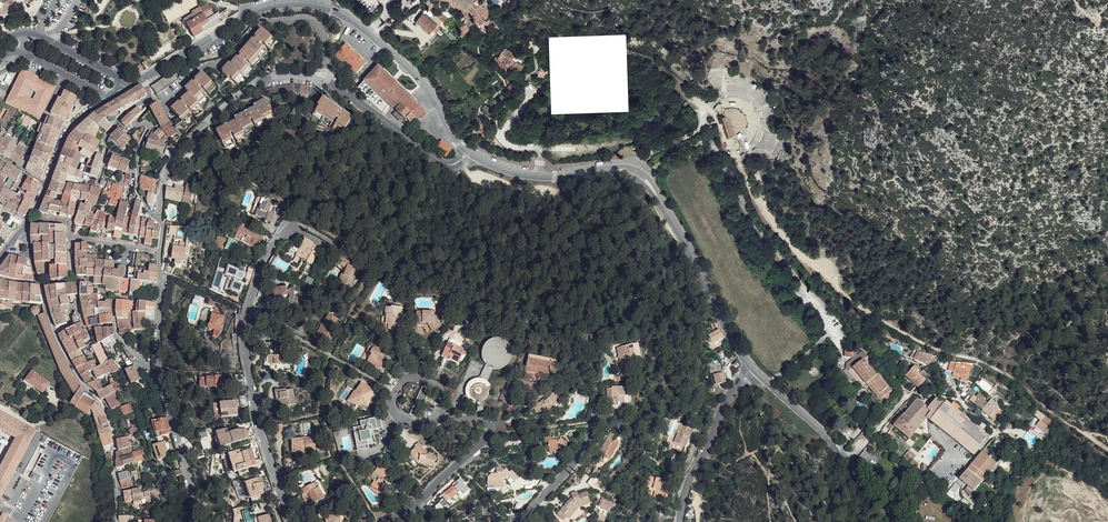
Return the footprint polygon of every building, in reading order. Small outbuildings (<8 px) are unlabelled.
[(3,14),(7,12),(9,3),(13,0),(0,0),(0,13),(3,14)] [(458,5),(456,8),(454,11),(464,18),(466,16),(470,18),(472,15),(480,21),(481,20),(490,26),(493,23),(485,18),(488,16),(487,15),(489,14),(486,13),(484,12),(483,11),(484,10),(485,8),(483,7),(478,8),(472,1),(473,0),(451,0),(458,5)] [(429,7),(426,10),(436,17),(438,14),(429,7)] [(183,23),(188,31),(190,30),(195,38),(227,19),(223,13),(219,14),(217,10),(213,13),(211,10),(204,14),(200,8),(192,13),(193,14),(184,20),(185,22),(183,23)] [(438,14),(436,17),(444,23),(447,20),(449,18),(440,12),(438,14)] [(424,29),(423,30),(432,36),(435,33),(439,35),(443,30),(441,28),(444,24),(431,14),(427,19),(424,17),(418,24),(424,29)] [(467,20),(464,18),(460,22),(458,21),(454,25),(455,26),(460,29),(466,26),(464,24),(467,20)] [(444,23),(447,25),(453,29),(455,26),(454,25),(447,20),(444,23)] [(266,46),(273,38),(261,29),(255,36),(256,38),(254,40),(253,39),(239,54),(241,56),(239,58),(237,57),(230,65),(229,63),(222,71),(223,72),(222,73),(228,78),(229,77),(234,81),(240,73),(242,75),(249,67),(244,63),(246,60),(251,65),(264,49),(259,45),(261,42),(266,46)] [(277,42),(273,38),(266,46),(270,50),(277,42)] [(333,56),(343,66),(346,63),(356,73),(365,63),(345,44),(333,56)] [(268,52),(264,49),(251,65),(254,68),(268,52)] [(513,62),(514,60),(506,54),(504,57),(503,56),(498,62),(504,65),(508,60),(512,62),(513,62)] [(514,64),(512,62),(508,60),(504,65),(503,67),(508,70),(509,70),(514,64)] [(517,64),(513,62),(512,62),(514,64),(509,70),(513,73),(514,72),(520,76),(524,71),(521,69),(522,67),(517,64)] [(396,111),(410,96),(378,66),(358,88),(382,111),(388,104),(396,111)] [(252,70),(249,67),(242,75),(240,73),(234,81),(237,84),(244,76),(246,78),(252,70)] [(56,86),(23,70),(12,92),(9,99),(7,102),(40,119),(42,114),(56,86)] [(179,79),(176,75),(175,74),(173,72),(152,87),(156,93),(158,95),(179,79)] [(205,91),(212,84),(202,73),(195,80),(196,81),(194,83),(192,82),(185,89),(188,93),(181,100),(182,101),(180,103),(178,102),(171,109),(181,120),(189,113),(185,109),(187,107),(191,111),(199,104),(198,103),(195,100),(202,93),(199,89),(201,87),(205,91)] [(216,87),(212,84),(205,91),(208,95),(216,87)] [(317,99),(322,92),(320,90),(315,88),(308,86),(297,84),(289,85),(281,86),(272,87),(265,90),(271,98),(273,96),(278,95),(286,94),(292,94),(298,94),(303,94),(308,96),(317,99)] [(141,85),(133,90),(139,99),(146,94),(147,94),(141,85)] [(59,98),(51,114),(66,120),(77,97),(65,90),(61,98),(59,98)] [(133,90),(116,100),(123,108),(139,99),(133,90)] [(203,93),(202,93),(195,100),(198,103),(205,97),(203,93)] [(420,118),(425,113),(426,112),(425,111),(422,109),(410,96),(396,111),(397,111),(405,120),(412,126),(420,118)] [(7,102),(7,101),(2,98),(0,102),(0,125),(7,128),(18,108),(7,102)] [(335,125),(343,131),(352,118),(343,112),(342,114),(340,112),(340,111),(324,99),(322,101),(321,100),(317,106),(318,107),(315,111),(332,123),(335,118),(338,120),(335,125)] [(116,100),(108,105),(114,116),(119,114),(117,111),(123,108),(116,100)] [(263,119),(272,114),(269,109),(270,108),(267,102),(266,102),(265,101),(264,101),(256,105),(257,107),(248,112),(248,113),(246,115),(245,113),(236,118),(237,120),(228,125),(228,127),(226,129),(225,127),(216,131),(223,145),(232,140),(229,135),(232,133),(235,139),(244,134),(243,132),(252,127),(249,121),(252,120),(255,125),(264,121),(263,119)] [(158,103),(150,108),(163,129),(170,125),(167,119),(158,104),(158,103)] [(202,107),(199,104),(191,111),(194,114),(202,107)] [(95,113),(94,114),(102,120),(108,116),(110,119),(114,116),(108,105),(95,113)] [(137,107),(121,123),(125,127),(134,118),(141,112),(137,107)] [(329,127),(332,123),(315,111),(315,112),(313,115),(329,127)] [(402,123),(405,120),(397,111),(393,115),(402,123)] [(192,116),(189,113),(181,120),(184,123),(192,116)] [(94,114),(87,120),(100,128),(106,132),(110,127),(102,120),(94,114)] [(274,118),(272,114),(263,119),(264,121),(265,123),(274,118)] [(729,137),(734,136),(729,116),(724,117),(729,137)] [(47,117),(43,125),(60,132),(63,123),(47,117)] [(87,120),(76,131),(87,136),(94,140),(95,138),(100,128),(87,120)] [(265,125),(265,123),(264,121),(255,125),(257,129),(265,125)] [(125,128),(120,123),(115,129),(115,130),(117,131),(115,133),(127,143),(131,140),(129,138),(123,132),(125,129),(124,128),(125,128)] [(43,125),(41,124),(38,132),(41,134),(56,140),(60,132),(43,125)] [(170,125),(163,129),(163,130),(162,131),(166,135),(167,136),(169,138),(176,134),(170,125)] [(340,135),(343,131),(335,125),(332,129),(340,135)] [(254,132),(252,127),(243,132),(244,134),(245,136),(254,132)] [(160,129),(154,134),(155,135),(160,140),(166,135),(162,131),(162,130),(161,129),(160,129)] [(76,131),(70,137),(81,142),(82,143),(87,136),(76,131)] [(110,137),(112,140),(122,149),(125,145),(127,143),(115,133),(110,137)] [(135,133),(132,137),(138,143),(140,139),(135,133)] [(154,134),(153,133),(148,140),(159,143),(160,140),(155,135),(154,134)] [(53,148),(56,140),(41,134),(37,142),(53,148)] [(3,156),(11,143),(13,139),(6,135),(5,137),(3,139),(4,139),(0,146),(0,154),(3,156)] [(30,139),(23,136),(22,138),(26,140),(24,145),(27,146),(30,139)] [(87,136),(82,143),(96,150),(100,143),(94,140),(87,136)] [(81,142),(70,137),(68,140),(68,141),(79,145),(81,142)] [(10,160),(17,164),(23,153),(26,147),(27,146),(24,145),(26,140),(22,138),(17,147),(10,160)] [(147,144),(144,143),(143,148),(142,150),(144,150),(145,148),(160,152),(163,153),(166,145),(159,143),(148,140),(147,144)] [(234,144),(232,140),(223,145),(225,149),(234,144)] [(452,150),(442,140),(435,148),(445,157),(452,150)] [(79,145),(68,141),(65,149),(76,153),(80,155),(89,159),(90,159),(93,154),(83,149),(79,147),(79,145)] [(50,156),(53,148),(37,142),(34,150),(50,156)] [(82,143),(81,142),(79,145),(79,147),(83,149),(93,154),(96,150),(82,143)] [(3,156),(10,160),(17,147),(11,143),(3,156)] [(195,156),(201,146),(196,143),(190,153),(195,156)] [(76,153),(65,149),(62,157),(82,165),(85,167),(89,159),(80,155),(76,153)] [(47,164),(50,156),(34,150),(31,158),(47,164)] [(44,172),(47,164),(31,158),(23,153),(17,164),(16,166),(26,171),(29,165),(44,172)] [(90,159),(89,159),(85,167),(99,172),(102,163),(100,162),(101,158),(102,155),(100,154),(99,156),(96,155),(96,156),(94,161),(92,160),(90,159)] [(123,160),(113,156),(111,160),(109,165),(108,166),(119,170),(123,160)] [(82,165),(62,157),(59,164),(79,172),(82,165)] [(130,162),(123,160),(119,170),(126,172),(130,162)] [(79,172),(59,164),(56,172),(68,176),(68,177),(83,180),(87,181),(87,177),(83,176),(84,174),(84,173),(79,172)] [(12,168),(7,165),(2,173),(7,177),(9,178),(14,170),(12,169),(12,168)] [(41,179),(44,172),(29,165),(26,171),(41,179)] [(85,167),(82,165),(79,172),(84,173),(84,174),(96,178),(99,172),(85,167)] [(21,174),(14,170),(9,178),(12,180),(16,183),(21,174)] [(68,176),(56,172),(53,181),(61,184),(65,184),(66,181),(69,181),(72,182),(75,183),(79,183),(79,181),(83,182),(83,180),(68,177),(68,176)] [(27,177),(21,174),(16,183),(12,188),(20,192),(21,191),(20,191),(27,179),(27,178),(27,177)] [(140,189),(141,189),(149,191),(148,192),(154,194),(157,182),(155,181),(141,177),(140,183),(141,183),(140,189)] [(40,184),(29,178),(22,190),(24,191),(23,193),(27,194),(30,186),(37,190),(40,184)] [(61,184),(53,181),(49,192),(57,194),(61,184)] [(65,184),(61,184),(57,194),(57,195),(64,196),(68,184),(65,184)] [(74,185),(68,184),(64,196),(71,197),(73,192),(74,185)] [(85,187),(74,185),(73,192),(83,194),(81,200),(86,201),(85,204),(88,205),(88,204),(91,188),(90,188),(90,185),(86,184),(85,187)] [(93,185),(92,185),(91,188),(88,204),(96,206),(102,189),(95,187),(95,186),(93,185)] [(174,189),(167,188),(165,198),(190,204),(191,198),(192,198),(194,187),(186,185),(186,188),(175,186),(174,189)] [(33,200),(37,190),(30,186),(27,194),(26,197),(33,200)] [(3,205),(10,192),(9,192),(10,189),(5,187),(0,198),(0,202),(3,205)] [(123,193),(115,190),(115,192),(117,193),(116,199),(115,199),(113,205),(119,207),(120,204),(123,193)] [(22,191),(21,191),(20,192),(17,196),(16,198),(12,207),(9,204),(7,208),(18,214),(21,207),(23,203),(24,201),(26,197),(27,194),(23,193),(22,191)] [(3,205),(7,208),(9,204),(12,207),(16,198),(17,196),(10,192),(3,205)] [(57,194),(49,192),(45,200),(53,203),(53,202),(57,195),(57,194)] [(83,194),(73,192),(71,197),(70,202),(70,203),(76,204),(76,201),(77,200),(80,200),(81,200),(83,194)] [(32,204),(33,200),(26,197),(24,201),(23,203),(21,207),(18,214),(26,216),(28,211),(30,207),(32,204)] [(53,203),(45,200),(39,212),(46,213),(48,214),(49,211),(48,211),(53,203)] [(136,201),(134,209),(132,219),(131,225),(136,226),(139,213),(142,203),(142,202),(136,201)] [(57,203),(53,202),(53,203),(48,211),(49,211),(53,212),(58,203),(57,203)] [(58,202),(57,203),(58,203),(53,212),(59,213),(62,203),(58,202)] [(69,204),(62,203),(59,213),(59,216),(66,217),(69,204)] [(76,204),(70,203),(69,204),(66,217),(71,220),(73,219),(76,204)] [(269,213),(271,205),(264,203),(263,206),(261,205),(259,210),(258,209),(256,216),(266,220),(265,222),(271,224),(274,215),(269,213)] [(81,204),(78,212),(85,214),(85,213),(89,215),(92,207),(81,204)] [(128,205),(120,204),(119,207),(118,210),(117,218),(116,221),(115,232),(114,232),(114,235),(113,237),(121,239),(121,234),(124,218),(125,218),(127,207),(128,205)] [(101,212),(97,211),(95,216),(94,220),(99,221),(98,229),(102,230),(105,218),(109,219),(110,216),(106,215),(108,208),(102,207),(101,212)] [(134,209),(127,207),(125,218),(132,219),(134,209)] [(78,212),(75,224),(84,226),(88,217),(88,218),(89,215),(85,213),(85,214),(78,212)] [(143,214),(139,213),(136,226),(134,234),(134,235),(140,235),(141,227),(141,226),(142,219),(143,214)] [(95,216),(89,215),(88,218),(88,217),(84,226),(82,231),(89,232),(91,228),(93,223),(94,220),(95,216)] [(117,218),(110,216),(107,231),(108,231),(107,233),(108,233),(114,235),(114,232),(115,232),(116,221),(117,218)] [(132,219),(125,218),(124,218),(121,234),(122,235),(128,235),(129,234),(134,235),(134,234),(136,226),(131,225),(132,219)] [(149,220),(142,219),(141,226),(141,227),(140,235),(139,237),(145,238),(146,232),(147,224),(148,224),(149,222),(149,220)] [(99,221),(94,220),(93,223),(91,228),(89,232),(97,234),(98,229),(99,221)] [(154,223),(149,222),(148,224),(147,224),(146,232),(153,233),(154,227),(154,223)] [(40,225),(31,224),(31,234),(30,237),(40,236),(40,225)] [(261,237),(236,224),(232,231),(237,233),(234,239),(255,249),(261,237)] [(41,225),(40,225),(40,236),(42,236),(42,244),(49,244),(49,236),(49,225),(41,225)] [(65,226),(55,225),(55,240),(66,240),(65,226)] [(188,228),(176,226),(176,227),(171,226),(169,234),(175,235),(174,239),(186,241),(187,238),(188,230),(192,231),(192,228),(188,228)] [(160,228),(154,227),(153,233),(152,238),(159,239),(160,228)] [(153,233),(146,232),(145,238),(145,239),(144,245),(151,247),(152,238),(153,233)] [(40,236),(30,237),(31,245),(33,244),(40,244),(42,244),(42,236),(40,236)] [(314,249),(316,246),(305,239),(303,243),(304,244),(303,246),(302,245),(296,256),(302,259),(303,257),(308,260),(307,262),(312,265),(318,254),(311,250),(312,249),(314,249)] [(184,261),(184,257),(185,253),(187,253),(188,246),(184,245),(184,242),(180,241),(180,245),(181,245),(181,247),(173,246),(171,258),(176,259),(175,263),(180,265),(181,261),(184,261)] [(33,244),(34,253),(43,252),(42,244),(40,244),(33,244)] [(49,244),(42,244),(43,252),(43,262),(49,261),(50,261),(50,260),(49,246),(49,244)] [(66,246),(55,246),(55,259),(59,259),(66,258),(66,246)] [(43,252),(34,253),(35,260),(35,263),(43,262),(43,252)] [(12,256),(10,255),(0,269),(0,275),(8,277),(12,256)] [(96,256),(87,255),(86,260),(86,267),(86,268),(95,268),(96,260),(96,256)] [(19,258),(12,256),(8,277),(15,279),(22,280),(23,274),(24,267),(17,266),(19,258)] [(352,279),(353,276),(356,269),(348,266),(350,262),(340,257),(336,264),(347,269),(346,272),(341,284),(351,288),(354,280),(352,279)] [(29,262),(19,258),(17,266),(24,267),(31,269),(29,262)] [(86,260),(75,260),(76,268),(86,267),(86,260)] [(105,261),(96,260),(95,268),(95,270),(94,277),(103,277),(104,277),(105,261)] [(113,262),(105,261),(104,277),(113,278),(113,271),(114,264),(114,262),(113,262)] [(43,262),(35,263),(37,273),(38,274),(38,275),(43,274),(43,262)] [(52,265),(49,265),(49,274),(59,272),(58,272),(59,265),(55,265),(52,265)] [(148,270),(139,269),(138,280),(149,282),(149,278),(158,279),(157,267),(149,266),(148,270)] [(86,267),(76,268),(77,275),(86,276),(86,269),(86,268),(86,267)] [(118,271),(113,271),(113,278),(114,278),(120,278),(123,279),(124,268),(118,267),(118,271)] [(238,278),(242,279),(244,273),(237,271),(237,270),(229,267),(227,274),(235,277),(234,281),(229,279),(226,288),(237,292),(240,283),(237,282),(238,278)] [(104,277),(103,277),(103,285),(106,285),(105,290),(108,290),(108,289),(111,289),(113,289),(114,278),(113,278),(104,277)] [(123,279),(120,278),(118,290),(127,291),(128,286),(130,286),(131,279),(128,279),(123,279)] [(131,279),(130,286),(129,291),(148,293),(149,286),(152,287),(152,290),(158,290),(158,283),(149,282),(138,280),(133,280),(131,279)] [(80,280),(80,296),(88,295),(87,289),(92,288),(91,286),(89,284),(88,284),(88,283),(87,283),(86,282),(80,280)] [(17,284),(9,282),(8,300),(12,300),(15,301),(17,284)] [(75,283),(65,284),(65,291),(66,296),(67,296),(69,295),(70,299),(76,299),(78,294),(77,287),(76,287),(75,283)] [(24,284),(17,284),(15,301),(22,302),(24,284)] [(31,285),(24,284),(22,302),(29,303),(30,296),(31,285)] [(38,286),(31,285),(30,296),(41,296),(38,286)] [(56,292),(55,285),(44,287),(46,295),(56,292)] [(293,289),(290,287),(291,290),(288,290),(287,286),(274,287),(275,295),(278,295),(278,298),(285,298),(288,300),(288,302),(289,309),(295,308),(295,307),(298,307),(297,297),(294,297),(293,289)] [(65,291),(56,292),(57,299),(59,299),(62,306),(66,305),(67,305),(69,304),(67,296),(66,296),(65,291)] [(57,299),(56,292),(46,295),(48,302),(52,300),(57,299)] [(82,308),(84,316),(89,316),(99,315),(98,309),(110,308),(110,301),(109,300),(109,299),(105,300),(105,302),(98,303),(97,295),(88,295),(80,296),(82,308)] [(59,299),(57,299),(52,300),(48,302),(50,308),(62,306),(59,299)] [(12,310),(12,305),(2,301),(1,304),(12,310)] [(62,306),(50,308),(51,315),(65,311),(68,311),(67,305),(66,305),(62,306)] [(128,306),(116,306),(115,311),(117,318),(128,318),(127,312),(128,311),(128,306)] [(39,310),(38,307),(33,307),(31,309),(31,313),(34,315),(37,314),(53,352),(53,353),(58,350),(55,344),(54,340),(49,329),(46,320),(44,313),(42,314),(39,312),(39,310)] [(398,326),(399,322),(397,322),(398,319),(401,320),(403,308),(392,307),(392,308),(386,308),(385,313),(387,313),(386,319),(384,319),(384,324),(385,324),(385,329),(399,331),(400,326),(398,326)] [(65,311),(51,315),(56,327),(66,324),(66,323),(64,317),(67,316),(65,311)] [(131,311),(128,311),(127,312),(128,318),(128,319),(133,319),(134,329),(141,329),(140,323),(145,322),(145,312),(139,311),(136,311),(131,311)] [(417,324),(424,324),(429,324),(434,332),(442,328),(436,317),(433,317),(434,313),(417,313),(417,324)] [(224,317),(213,314),(211,323),(210,324),(209,325),(209,326),(209,327),(209,328),(211,329),(212,330),(213,330),(214,330),(221,331),(224,317)] [(323,335),(329,338),(338,319),(329,315),(323,326),(321,325),(317,334),(323,337),(323,335)] [(89,316),(84,316),(87,326),(100,325),(100,324),(99,316),(90,317),(89,316)] [(129,320),(117,319),(119,328),(119,329),(124,329),(130,329),(134,329),(133,319),(128,319),(129,320)] [(66,330),(70,338),(73,337),(77,343),(82,340),(78,334),(74,326),(66,330)] [(97,328),(94,328),(97,343),(98,343),(101,341),(103,340),(103,341),(104,341),(109,338),(114,335),(113,327),(112,327),(106,328),(102,328),(101,328),(101,327),(97,328)] [(80,332),(78,334),(82,340),(83,342),(89,338),(86,329),(82,331),(80,332)] [(70,338),(66,330),(59,334),(62,342),(70,338)] [(727,337),(724,330),(713,335),(717,342),(715,343),(718,348),(727,343),(724,338),(727,337)] [(70,338),(62,342),(65,349),(76,343),(77,343),(73,337),(70,338)] [(77,343),(76,343),(79,350),(80,350),(81,349),(86,347),(85,345),(83,342),(82,340),(77,343)] [(483,411),(483,404),(485,404),(488,402),(490,400),(492,397),(492,393),(492,387),(491,385),(490,383),(487,381),(493,369),(496,369),(499,369),(503,368),(508,363),(511,359),(512,355),(511,350),(510,349),(509,346),(505,342),(503,341),(501,340),(496,340),(490,341),(486,344),(483,347),(482,348),(481,352),(481,357),(483,362),(485,365),(480,378),(474,379),(471,381),(467,385),(466,388),(466,391),(466,394),(467,398),(469,401),(471,403),(474,404),(477,405),(478,411),(483,411)] [(76,343),(65,349),(69,355),(80,350),(79,350),(76,343)] [(92,346),(91,346),(93,349),(94,352),(97,358),(101,365),(105,375),(109,373),(110,372),(106,366),(105,363),(108,361),(98,343),(97,343),(94,345),(92,346)] [(278,343),(277,349),(283,350),(282,356),(276,356),(271,355),(270,364),(286,366),(286,365),(291,365),(291,358),(288,357),(290,344),(278,343)] [(451,356),(450,358),(450,359),(459,363),(462,356),(465,357),(467,352),(449,343),(444,353),(451,356)] [(634,349),(633,345),(617,349),(620,364),(635,360),(633,349),(634,349)] [(379,356),(381,353),(373,348),(370,354),(372,355),(369,360),(376,364),(374,367),(379,369),(380,367),(384,370),(389,362),(379,356)] [(58,350),(53,353),(60,370),(75,395),(70,403),(75,406),(75,408),(88,415),(89,414),(90,415),(92,411),(91,409),(95,402),(97,401),(92,398),(84,393),(79,385),(70,369),(62,355),(58,350)] [(80,350),(69,355),(72,362),(84,356),(80,350)] [(939,360),(942,358),(916,350),(911,357),(925,366),(929,366),(931,367),(933,365),(939,360)] [(374,368),(374,367),(376,364),(369,360),(372,355),(370,354),(365,363),(374,368)] [(556,361),(529,355),(525,371),(548,376),(550,371),(554,372),(556,361)] [(84,356),(72,362),(76,368),(87,362),(84,356)] [(87,362),(76,368),(80,375),(87,372),(93,370),(94,369),(94,368),(96,367),(95,365),(96,365),(93,360),(93,359),(89,362),(87,362)] [(110,359),(108,361),(105,363),(106,366),(110,372),(111,373),(119,371),(112,359),(110,359)] [(864,359),(850,371),(886,406),(892,399),(893,391),(864,359)] [(718,363),(717,363),(716,363),(716,364),(715,364),(714,365),(714,366),(714,367),(714,368),(714,369),(715,370),(715,371),(716,371),(717,372),(718,372),(719,372),(720,372),(721,371),(722,370),(723,368),(723,367),(723,366),(722,365),(721,364),(720,363),(719,363),(718,363)] [(977,370),(959,364),(954,375),(959,377),(967,379),(973,381),(977,370)] [(94,369),(93,370),(94,372),(97,379),(101,377),(105,375),(101,365),(97,367),(96,367),(94,368),(94,369)] [(140,380),(135,366),(125,370),(131,384),(140,380)] [(924,379),(927,375),(922,370),(921,372),(917,368),(907,379),(918,388),(925,380),(924,379)] [(32,371),(25,380),(34,387),(43,393),(49,383),(32,371)] [(87,372),(80,375),(85,382),(88,384),(95,382),(94,379),(90,380),(88,375),(87,372)] [(729,382),(727,372),(717,374),(719,384),(729,382)] [(216,387),(222,387),(222,376),(215,376),(215,377),(200,378),(200,388),(216,387)] [(114,378),(111,379),(110,379),(110,381),(111,381),(116,393),(120,391),(114,378)] [(34,387),(25,380),(23,383),(33,389),(34,387)] [(95,382),(88,384),(97,392),(102,389),(96,381),(95,382)] [(352,402),(362,405),(362,403),(368,407),(374,390),(370,388),(362,383),(356,392),(358,393),(352,402)] [(404,392),(405,393),(403,397),(402,398),(401,398),(400,400),(399,400),(398,402),(398,403),(398,405),(398,406),(398,407),(399,408),(401,410),(403,411),(418,418),(430,391),(419,386),(417,385),(416,385),(414,384),(413,383),(412,383),(411,383),(410,383),(409,383),(408,384),(407,384),(406,386),(405,387),(404,389),(404,391),(404,392)] [(111,385),(106,387),(109,394),(114,392),(111,385)] [(722,395),(725,390),(715,386),(714,395),(722,395)] [(102,389),(97,392),(101,400),(102,399),(105,398),(110,395),(109,394),(106,387),(102,389)] [(547,412),(553,406),(557,404),(555,401),(559,399),(557,395),(558,393),(554,388),(544,396),(546,398),(539,403),(535,402),(535,406),(532,406),(532,410),(535,410),(535,414),(539,414),(540,413),(543,412),(547,412)] [(612,389),(607,389),(607,402),(610,402),(610,407),(613,407),(612,410),(620,410),(621,404),(625,404),(624,388),(612,388),(612,389)] [(286,404),(286,407),(296,404),(293,389),(288,390),(287,391),(286,389),(275,391),(278,408),(280,408),(280,405),(286,404)] [(361,407),(362,405),(352,402),(358,393),(356,392),(354,391),(347,402),(361,407)] [(110,395),(105,398),(112,409),(118,406),(120,405),(115,393),(114,392),(109,394),(110,395)] [(987,399),(981,394),(978,398),(980,400),(976,405),(983,411),(981,412),(989,419),(990,418),(997,410),(999,408),(992,401),(989,404),(986,401),(987,399)] [(921,399),(895,428),(909,441),(929,419),(972,457),(989,438),(983,434),(986,431),(981,427),(979,430),(960,413),(963,409),(957,403),(954,407),(947,401),(939,399),(930,408),(921,399)] [(98,401),(97,401),(95,402),(91,409),(92,411),(93,414),(94,417),(95,420),(104,414),(101,408),(98,401)] [(234,405),(234,401),(214,404),(216,418),(238,415),(236,405),(234,405)] [(129,404),(120,407),(124,415),(132,412),(129,404)] [(551,416),(553,406),(547,412),(543,412),(540,413),(539,414),(551,416)] [(0,411),(0,430),(16,438),(0,468),(0,500),(34,436),(36,431),(27,426),(0,411)] [(1027,429),(1039,441),(1045,434),(1055,424),(1040,412),(1037,417),(1042,421),(1037,425),(1034,422),(1027,429)] [(104,414),(95,420),(98,430),(109,427),(106,421),(104,414)] [(166,418),(166,417),(154,420),(159,437),(171,433),(169,426),(166,418)] [(370,435),(374,434),(374,430),(378,429),(376,418),(360,421),(362,432),(360,432),(362,442),(368,441),(369,445),(374,444),(373,439),(373,436),(370,436),(370,435)] [(692,430),(681,426),(674,443),(685,447),(692,430)] [(109,427),(98,430),(100,435),(110,433),(109,427)] [(227,429),(217,432),(222,447),(249,439),(246,430),(237,430),(231,432),(230,430),(227,429)] [(359,447),(369,445),(368,441),(362,442),(360,432),(357,433),(359,447)] [(615,442),(611,440),(615,434),(611,432),(609,436),(608,436),(600,452),(611,458),(619,443),(619,442),(616,440),(615,442)] [(113,444),(110,433),(100,435),(103,447),(113,444)] [(128,436),(117,439),(118,450),(126,448),(129,447),(128,438),(128,436)] [(545,437),(546,442),(546,444),(544,445),(545,450),(549,450),(550,453),(557,453),(557,454),(561,454),(566,447),(564,445),(565,443),(560,438),(556,438),(555,437),(554,436),(553,436),(552,437),(552,438),(552,439),(551,439),(551,437),(545,437)] [(302,452),(306,452),(317,451),(315,437),(310,438),(309,438),(292,439),(293,446),(295,446),(296,453),(302,452)] [(164,451),(166,450),(167,449),(164,441),(153,445),(158,460),(166,458),(164,453),(164,451)] [(426,456),(421,455),(421,454),(422,453),(425,450),(418,443),(415,446),(416,447),(408,454),(414,460),(417,457),(421,460),(420,463),(433,466),(434,462),(436,462),(437,457),(427,455),(427,454),(426,456)] [(237,454),(253,450),(252,447),(229,454),(235,472),(239,471),(237,467),(240,466),(237,454)] [(126,449),(116,452),(116,459),(121,458),(129,455),(126,449)] [(139,450),(134,452),(132,453),(133,454),(135,461),(136,462),(143,459),(139,450)] [(239,471),(257,466),(256,461),(253,450),(237,454),(240,466),(237,467),(239,471)] [(918,457),(912,451),(907,456),(913,462),(918,457)] [(968,497),(997,466),(983,453),(958,481),(965,488),(962,492),(968,497)] [(129,455),(121,458),(124,465),(127,464),(131,463),(132,462),(129,455)] [(257,466),(265,464),(262,457),(260,457),(260,460),(256,461),(257,466)] [(121,458),(116,459),(117,468),(125,466),(124,465),(121,458)] [(388,476),(392,470),(387,467),(385,468),(380,465),(375,472),(372,474),(370,470),(365,473),(369,479),(371,478),(372,479),(374,481),(371,486),(375,489),(383,490),(384,482),(381,481),(380,480),(381,477),(383,478),(388,476)] [(496,473),(492,474),(488,477),(488,486),(493,486),(495,488),(499,485),(503,485),(503,481),(506,479),(511,484),(518,477),(512,471),(510,473),(506,469),(505,470),(500,466),(497,469),(496,473)] [(118,474),(122,488),(133,486),(128,471),(118,474)] [(40,475),(33,472),(28,483),(34,485),(40,475)] [(593,477),(585,473),(581,479),(588,483),(593,477)] [(662,491),(664,483),(660,482),(660,479),(649,476),(647,482),(649,483),(647,487),(649,488),(658,490),(656,499),(655,503),(662,504),(663,502),(666,503),(669,493),(664,492),(662,491)] [(593,477),(588,483),(592,486),(596,483),(598,480),(593,477)] [(264,488),(261,480),(259,481),(258,478),(246,482),(251,498),(265,494),(263,489),(264,488)] [(461,478),(456,482),(458,485),(455,488),(454,487),(445,493),(450,499),(458,494),(461,497),(469,492),(463,484),(464,483),(461,478)] [(303,496),(306,502),(312,498),(314,504),(325,498),(317,482),(306,488),(304,484),(297,487),(299,491),(301,491),(304,496),(303,496)] [(953,482),(947,496),(953,499),(959,485),(953,482)] [(139,488),(134,489),(123,491),(125,502),(133,501),(134,505),(143,503),(142,501),(142,498),(145,498),(145,501),(146,503),(150,501),(149,496),(153,495),(150,487),(147,488),(148,491),(145,492),(142,493),(140,486),(139,487),(139,488)] [(654,498),(656,499),(658,490),(649,488),(649,490),(656,492),(654,498)] [(570,519),(574,514),(580,507),(590,503),(587,492),(578,495),(576,492),(571,494),(572,497),(573,499),(571,502),(569,500),(560,511),(566,517),(570,519)] [(300,505),(306,502),(303,496),(298,499),(300,505)] [(612,504),(602,499),(598,507),(601,508),(601,509),(608,513),(612,504)] [(608,513),(601,509),(599,514),(606,517),(608,513)] [(566,517),(560,511),(557,515),(563,520),(566,517)] [(0,518),(0,521),(6,521),(10,516),(2,513),(0,518)]
